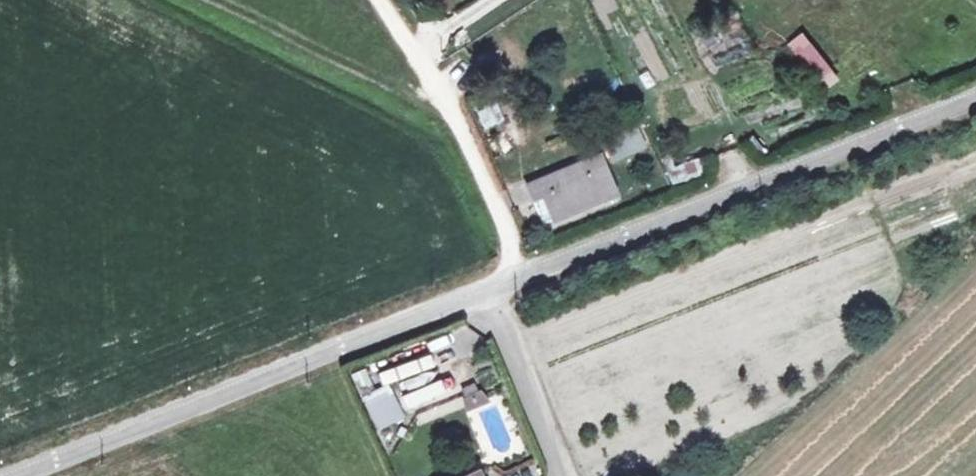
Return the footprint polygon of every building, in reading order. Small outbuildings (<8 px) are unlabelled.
[(809,45),(797,55),(806,66),(819,56),(809,45)] [(819,56),(806,66),(816,78),(829,67),(819,56)] [(495,99),(474,109),(484,130),(505,120),(495,99)] [(606,151),(631,142),(627,131),(602,141),(606,151)] [(606,151),(610,160),(635,150),(631,142),(606,151)] [(584,164),(526,188),(543,225),(614,196),(603,169),(589,176),(584,164)] [(377,371),(381,385),(434,370),(430,356),(377,371)] [(465,408),(483,402),(477,382),(458,387),(465,408)] [(364,397),(376,430),(401,420),(390,388),(364,397)]
